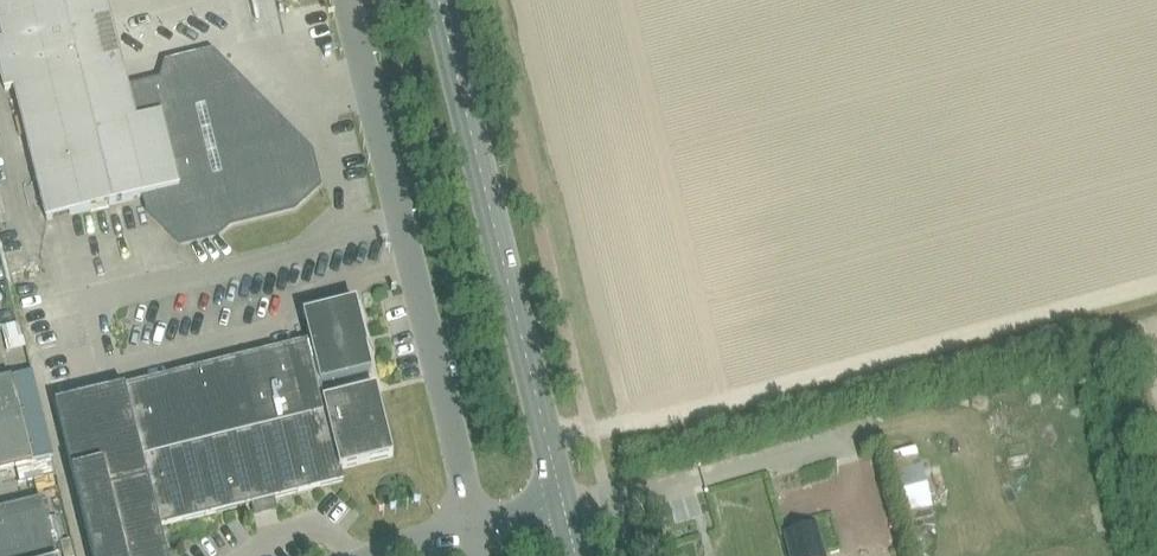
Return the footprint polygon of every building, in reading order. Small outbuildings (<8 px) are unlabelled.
[(96,21),(101,0),(0,0),(0,34),(2,42),(2,43),(96,21)] [(46,221),(145,197),(149,213),(180,242),(216,233),(228,224),(292,207),(317,184),(309,153),(295,156),(289,133),(276,137),(270,114),(255,117),(250,94),(236,97),(230,74),(216,78),(211,55),(176,63),(171,81),(160,78),(127,86),(104,62),(101,62),(92,25),(95,24),(96,21),(2,43),(2,42),(0,43),(0,76),(4,92),(14,89),(46,221)] [(355,303),(303,316),(310,343),(321,386),(372,373),(366,349),(350,347),(355,303)] [(55,405),(93,555),(167,555),(160,527),(252,505),(254,514),(276,508),(277,508),(275,499),(344,482),(341,470),(394,458),(377,389),(324,402),(321,386),(310,343),(103,394),(55,405)] [(36,402),(50,402),(49,362),(34,363),(36,402)] [(35,462),(14,376),(0,379),(0,470),(35,462)] [(1032,402),(1021,403),(1024,427),(1035,425),(1032,402)] [(42,498),(0,508),(0,555),(56,555),(42,498)] [(787,538),(791,553),(789,553),(790,555),(824,555),(816,525),(784,534),(785,539),(787,538)]
